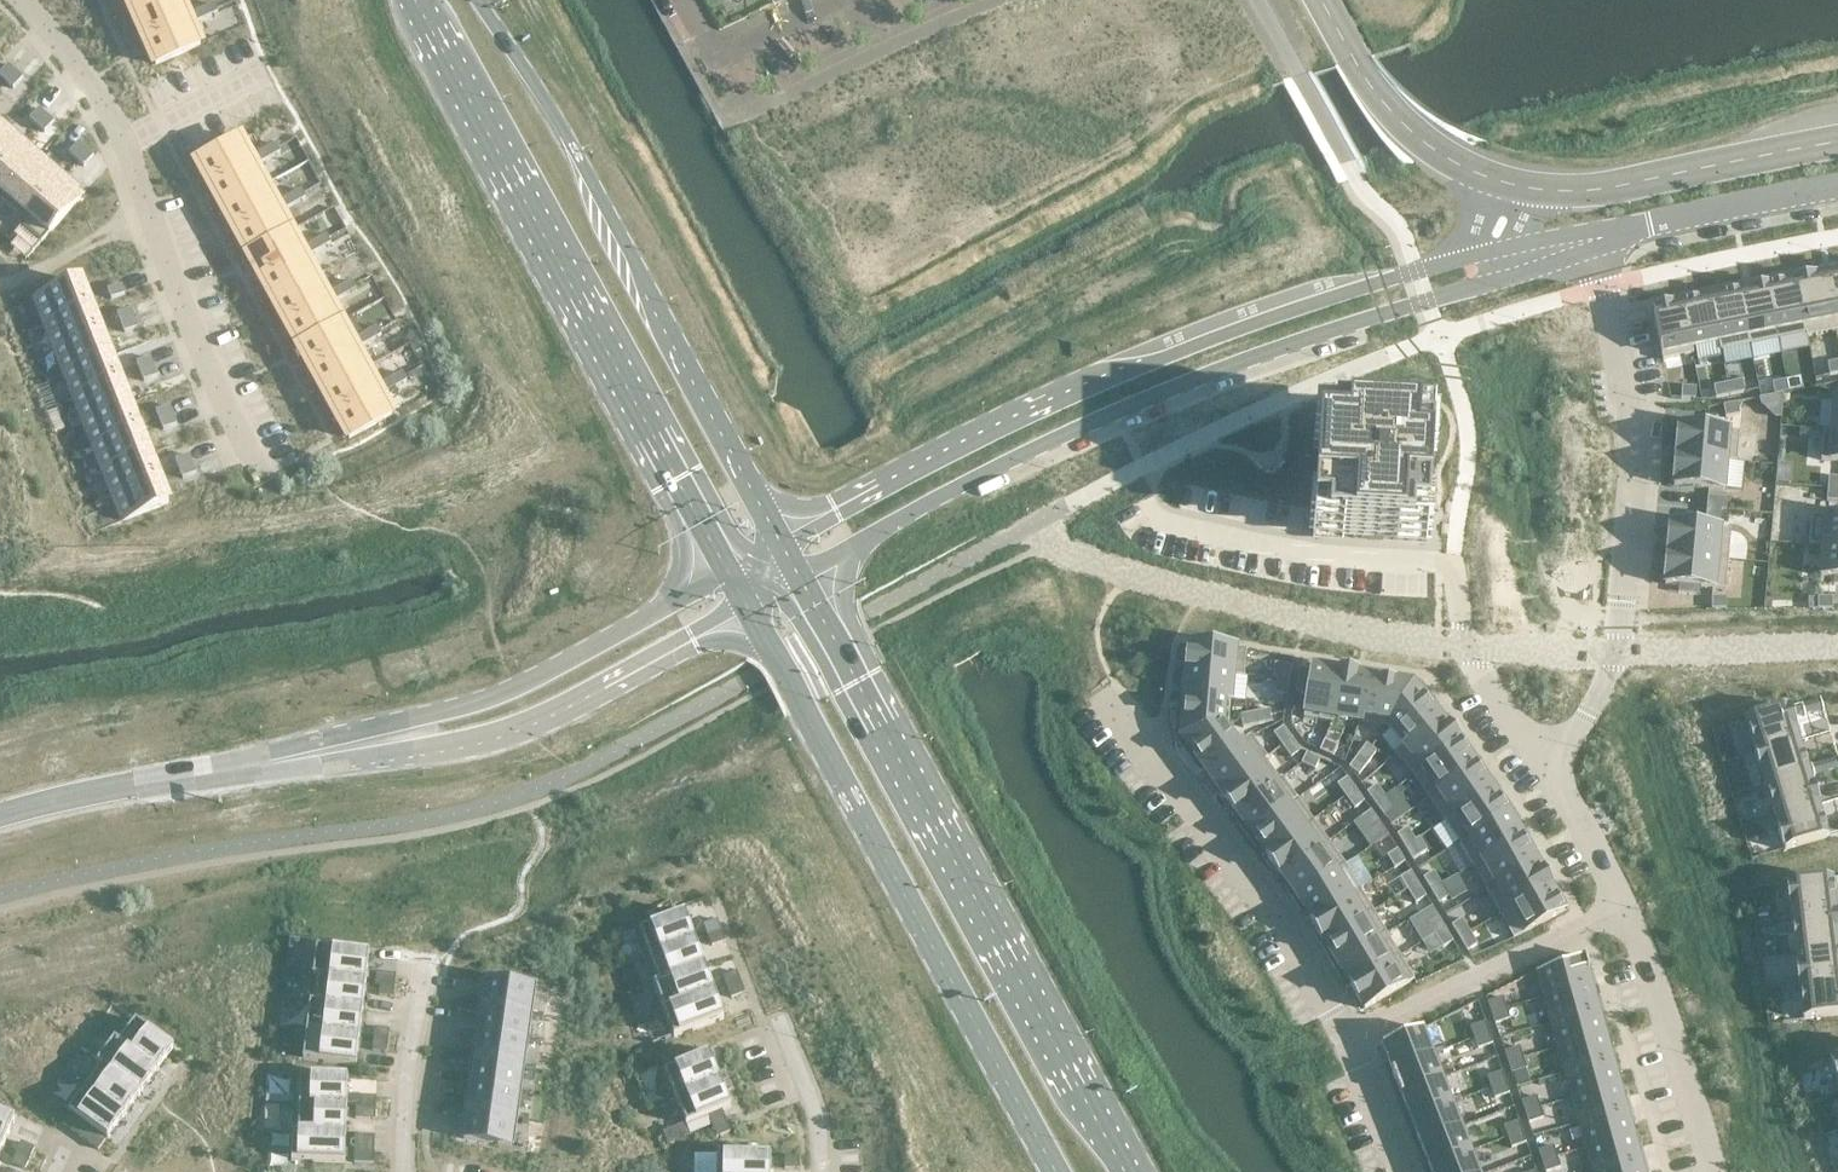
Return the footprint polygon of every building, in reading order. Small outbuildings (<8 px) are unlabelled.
[(134,17),(172,0),(126,0),(134,17)] [(187,16),(180,0),(172,0),(134,17),(144,41),(189,21),(191,25),(204,19),(200,11),(187,16)] [(214,5),(200,11),(204,19),(218,14),(214,5)] [(189,21),(144,41),(155,66),(200,46),(191,25),(189,21)] [(5,83),(15,72),(8,66),(0,75),(0,79),(5,83)] [(22,79),(15,72),(5,83),(13,90),(22,79)] [(38,110),(29,120),(37,127),(38,125),(46,116),(39,109),(38,110)] [(38,125),(37,127),(38,128),(44,133),(54,122),(46,116),(38,125)] [(21,145),(1,128),(0,129),(0,169),(21,145)] [(263,152),(250,159),(239,139),(229,144),(196,163),(210,187),(229,176),(252,163),(255,167),(268,160),(263,152)] [(79,144),(69,155),(76,161),(86,150),(79,144)] [(21,145),(0,169),(0,199),(2,201),(5,204),(9,199),(38,165),(41,162),(38,160),(21,145)] [(268,160),(280,153),(276,145),(263,152),(268,160)] [(93,156),(86,150),(76,161),(84,168),(93,156)] [(38,165),(9,199),(5,204),(24,221),(38,205),(58,182),(60,179),(41,162),(38,165)] [(255,167),(252,163),(229,176),(210,187),(222,209),(229,205),(265,186),(255,167)] [(58,182),(38,205),(24,221),(38,233),(45,239),(81,197),(62,181),(60,179),(58,182)] [(288,197),(275,204),(265,186),(229,205),(222,209),(229,223),(235,232),(278,209),(280,213),(293,206),(288,197)] [(293,206),(306,199),(301,190),(288,197),(293,206)] [(280,213),(278,209),(235,232),(247,255),(290,231),(280,213)] [(313,243),(301,250),(290,231),(247,255),(260,278),(303,254),(305,259),(318,252),(313,243)] [(318,252),(331,245),(326,236),(313,243),(318,252)] [(305,259),(303,254),(260,278),(273,301),(316,277),(305,259)] [(1825,278),(1833,321),(1836,335),(1837,334),(1837,275),(1837,276),(1825,278)] [(339,289),(326,296),(316,277),(273,301),(285,324),(328,300),(331,304),(343,297),(339,289)] [(1812,280),(1796,283),(1805,327),(1807,337),(1808,340),(1836,335),(1833,321),(1825,278),(1812,281),(1812,280)] [(343,297),(356,290),(351,282),(339,289),(343,297)] [(38,308),(45,326),(91,308),(81,283),(38,300),(35,301),(38,308)] [(1795,284),(1768,290),(1776,332),(1777,332),(1779,343),(1781,343),(1783,356),(1809,351),(1806,338),(1807,337),(1805,327),(1796,283),(1795,284)] [(121,285),(107,291),(111,300),(125,295),(121,285)] [(1768,290),(1739,295),(1748,338),(1750,338),(1755,362),(1781,357),(1776,332),(1768,290)] [(1739,295),(1711,301),(1719,344),(1722,354),(1723,354),(1726,367),(1752,362),(1748,338),(1739,295)] [(331,304),(328,300),(285,324),(298,347),(341,323),(331,304)] [(1711,301),(1682,307),(1691,349),(1696,348),(1699,364),(1721,359),(1718,344),(1719,344),(1711,301)] [(1682,307),(1653,313),(1661,355),(1663,363),(1693,357),(1691,349),(1682,307)] [(45,326),(55,350),(101,332),(91,308),(45,326)] [(117,315),(121,324),(134,319),(131,310),(117,315)] [(138,328),(134,319),(121,324),(124,333),(138,328)] [(364,335),(351,342),(341,323),(298,347),(311,370),(353,346),(356,350),(369,343),(364,335)] [(369,343),(381,336),(377,328),(364,335),(369,343)] [(110,357),(101,332),(55,350),(65,375),(110,357)] [(353,346),(311,370),(323,392),(366,369),(356,350),(353,346)] [(65,375),(74,399),(120,381),(110,357),(65,375)] [(154,367),(150,358),(136,364),(140,373),(154,367)] [(1827,364),(1829,376),(1837,374),(1837,362),(1827,364)] [(157,376),(154,367),(140,373),(144,382),(157,376)] [(389,380),(376,387),(366,369),(323,392),(336,415),(379,392),(381,396),(394,389),(389,380)] [(394,389),(407,382),(402,373),(389,380),(394,389)] [(1800,378),(1786,381),(1788,393),(1803,390),(1800,378)] [(74,399),(84,423),(130,405),(120,381),(74,399)] [(1742,381),(1727,384),(1730,396),(1744,393),(1742,381)] [(1786,381),(1772,384),(1774,396),(1788,393),(1786,381)] [(1727,384),(1713,387),(1715,399),(1730,396),(1727,384)] [(1682,387),(1681,399),(1695,400),(1696,388),(1682,387)] [(379,392),(336,415),(349,439),(392,415),(381,396),(379,392)] [(1737,403),(1723,406),(1725,418),(1740,415),(1737,403)] [(139,429),(130,405),(84,423),(94,448),(139,429)] [(156,412),(159,421),(173,416),(170,407),(156,412)] [(159,421),(163,430),(177,425),(173,416),(159,421)] [(1433,429),(1319,423),(1314,522),(1317,522),(1318,510),(1354,512),(1352,538),(1383,540),(1426,542),(1433,429)] [(1678,430),(1676,455),(1676,457),(1725,461),(1732,462),(1737,462),(1740,432),(1728,431),(1679,427),(1679,430),(1678,430)] [(149,454),(139,429),(94,448),(103,472),(149,454)] [(1830,462),(1837,462),(1837,432),(1832,431),(1830,462)] [(159,478),(149,454),(103,472),(113,496),(159,478)] [(175,461),(179,470),(192,465),(189,455),(175,461)] [(1675,459),(1673,484),(1674,484),(1674,487),(1723,492),(1723,490),(1743,492),(1745,468),(1731,467),(1732,462),(1725,461),(1676,457),(1676,459),(1675,459)] [(182,479),(196,474),(192,465),(179,470),(182,479)] [(1827,489),(1837,490),(1837,478),(1828,477),(1827,489)] [(113,496),(123,521),(169,503),(159,478),(113,496)] [(1826,502),(1837,503),(1837,490),(1827,489),(1826,502)] [(1707,497),(1706,509),(1721,511),(1722,498),(1707,497)] [(1706,509),(1705,522),(1720,523),(1721,511),(1706,509)] [(1823,547),(1837,548),(1837,518),(1825,517),(1823,547)] [(1669,529),(1667,553),(1668,553),(1667,555),(1716,560),(1727,561),(1730,531),(1719,530),(1670,525),(1670,529),(1669,529)] [(1820,577),(1837,579),(1837,548),(1823,547),(1820,577)] [(1667,557),(1665,582),(1665,585),(1713,590),(1725,591),(1727,561),(1716,560),(1667,555),(1667,557)] [(1726,598),(1711,598),(1711,610),(1726,610),(1726,598)] [(1808,598),(1808,608),(1817,608),(1817,598),(1808,598)] [(1817,608),(1817,610),(1831,610),(1832,598),(1817,598),(1817,608)] [(1187,657),(1186,669),(1186,671),(1244,676),(1247,649),(1189,644),(1188,657),(1187,657)] [(1291,667),(1279,665),(1277,679),(1289,681),(1291,667)] [(1295,693),(1307,695),(1304,713),(1333,718),(1340,672),(1312,668),(1311,671),(1299,669),(1295,693)] [(1186,671),(1184,697),(1230,702),(1233,677),(1244,678),(1244,676),(1186,671)] [(1341,672),(1340,672),(1333,718),(1360,723),(1368,677),(1355,675),(1355,674),(1341,672)] [(1368,677),(1360,723),(1361,723),(1362,717),(1390,722),(1412,684),(1368,677)] [(1277,679),(1275,694),(1287,696),(1289,681),(1277,679)] [(1440,719),(1412,684),(1390,722),(1408,744),(1395,755),(1396,756),(1440,719)] [(1184,697),(1180,738),(1222,726),(1228,724),(1230,702),(1184,697)] [(1820,701),(1806,705),(1808,713),(1823,709),(1820,701)] [(1787,708),(1746,721),(1756,754),(1797,742),(1793,729),(1794,729),(1789,711),(1788,711),(1787,708)] [(1269,710),(1255,713),(1257,725),(1272,722),(1269,710)] [(1255,713),(1240,716),(1243,728),(1257,725),(1255,713)] [(1440,719),(1396,756),(1413,777),(1459,742),(1458,740),(1458,739),(1449,728),(1448,729),(1440,719)] [(1222,726),(1180,738),(1204,770),(1242,743),(1241,742),(1237,746),(1222,726)] [(1273,734),(1282,746),(1292,739),(1283,727),(1273,734)] [(1242,743),(1204,770),(1220,792),(1257,764),(1263,760),(1267,757),(1251,736),(1243,743),(1242,743)] [(1291,758),(1301,751),(1292,739),(1282,746),(1291,758)] [(1338,746),(1324,740),(1319,751),(1333,757),(1338,746)] [(1476,766),(1459,742),(1413,777),(1428,799),(1476,766)] [(1797,742),(1756,754),(1756,756),(1760,770),(1760,769),(1765,786),(1807,774),(1797,742)] [(1376,752),(1366,745),(1357,756),(1367,764),(1376,752)] [(1315,771),(1320,759),(1306,753),(1301,765),(1315,771)] [(1367,764),(1357,756),(1349,768),(1358,776),(1367,764)] [(1257,764),(1220,792),(1226,801),(1233,811),(1234,811),(1235,813),(1282,779),(1281,778),(1278,780),(1263,760),(1257,764)] [(1837,760),(1824,764),(1827,772),(1837,769),(1837,761),(1837,760)] [(1814,776),(1827,772),(1824,764),(1811,768),(1814,776)] [(1476,766),(1428,799),(1429,800),(1438,793),(1453,814),(1443,821),(1444,822),(1492,789),(1476,766)] [(1807,774),(1765,786),(1775,818),(1816,806),(1816,804),(1817,804),(1813,791),(1812,791),(1807,774)] [(1355,790),(1347,778),(1337,785),(1345,797),(1355,790)] [(1282,779),(1235,813),(1250,834),(1297,800),(1282,779)] [(1385,798),(1376,786),(1367,793),(1375,805),(1385,798)] [(1508,813),(1492,789),(1444,822),(1459,844),(1508,813)] [(1354,809),(1364,802),(1355,790),(1345,797),(1354,809)] [(1384,817),(1394,809),(1385,798),(1375,805),(1384,817)] [(1297,800),(1250,834),(1266,855),(1303,828),(1313,821),(1298,801),(1297,800)] [(1816,806),(1775,818),(1778,830),(1778,831),(1783,849),(1784,848),(1785,851),(1832,837),(1826,816),(1820,818),(1816,806)] [(1361,818),(1369,830),(1379,823),(1371,811),(1361,818)] [(1508,813),(1459,844),(1472,867),(1523,839),(1508,813)] [(1303,828),(1266,855),(1281,876),(1319,849),(1328,842),(1313,821),(1303,828)] [(1415,841),(1407,829),(1397,835),(1404,848),(1415,841)] [(1427,852),(1419,839),(1415,841),(1404,848),(1412,860),(1427,852)] [(1523,839),(1472,867),(1473,868),(1483,863),(1495,885),(1485,890),(1486,891),(1536,863),(1523,839)] [(1319,849),(1281,876),(1296,897),(1345,865),(1344,864),(1328,842),(1319,849)] [(1397,850),(1387,856),(1394,869),(1405,862),(1397,850)] [(1536,863),(1486,891),(1499,915),(1550,887),(1550,886),(1543,873),(1543,874),(1536,863)] [(1345,865),(1296,897),(1310,920),(1360,890),(1345,865)] [(1411,872),(1400,879),(1408,891),(1418,885),(1411,872)] [(1441,885),(1434,872),(1423,879),(1431,891),(1441,885)] [(1834,915),(1830,881),(1787,886),(1787,889),(1789,907),(1790,907),(1791,920),(1834,915)] [(1426,897),(1418,885),(1408,891),(1415,904),(1426,897)] [(1449,898),(1441,885),(1431,891),(1438,904),(1449,898)] [(1564,912),(1550,887),(1499,915),(1500,916),(1510,911),(1524,935),(1564,912)] [(1360,890),(1310,920),(1311,922),(1322,940),(1323,942),(1373,912),(1360,890)] [(657,924),(634,933),(644,960),(694,941),(684,914),(670,919),(666,909),(655,913),(654,912),(653,913),(657,924)] [(1373,912),(1323,942),(1337,964),(1377,940),(1387,934),(1374,913),(1373,912)] [(1837,948),(1837,944),(1836,931),(1837,931),(1835,917),(1834,915),(1791,920),(1795,953),(1837,948)] [(1445,930),(1438,917),(1427,923),(1435,936),(1445,930)] [(717,920),(704,925),(708,935),(707,935),(708,936),(722,931),(721,930),(717,920)] [(1470,932),(1462,920),(1451,926),(1459,939),(1470,932)] [(1442,949),(1453,942),(1445,930),(1435,936),(1442,949)] [(708,936),(712,946),(725,941),(722,931),(708,936)] [(1477,945),(1470,932),(1459,939),(1467,951),(1477,945)] [(1377,940),(1337,964),(1350,987),(1390,963),(1400,957),(1387,934),(1377,940)] [(694,941),(644,960),(654,985),(704,967),(694,941)] [(316,949),(313,977),(366,983),(369,956),(369,955),(316,948),(316,949)] [(1795,953),(1797,972),(1799,985),(1799,986),(1837,982),(1837,948),(1795,953)] [(1390,963),(1350,987),(1351,989),(1357,1000),(1358,1000),(1364,1010),(1404,986),(1414,980),(1400,957),(1390,963)] [(1536,972),(1543,998),(1592,985),(1588,969),(1585,957),(1584,957),(1584,958),(1567,963),(1536,972)] [(704,967),(654,985),(664,1011),(714,993),(704,967)] [(737,972),(723,977),(727,987),(727,988),(741,982),(740,982),(737,972)] [(396,976),(382,974),(380,984),(380,985),(395,987),(395,986),(396,976)] [(313,977),(310,1004),(363,1011),(366,983),(313,977)] [(483,1003),(471,1002),(470,1013),(481,1015),(482,1009),(529,1016),(533,989),(486,982),(483,1003)] [(727,988),(731,998),(745,993),(741,983),(741,982),(727,988)] [(1799,986),(1803,1021),(1837,1017),(1837,982),(1799,986)] [(380,986),(379,996),(393,998),(394,987),(395,987),(380,985),(380,986)] [(1543,998),(1550,1024),(1599,1010),(1592,985),(1543,998)] [(714,993),(664,1011),(674,1038),(724,1020),(714,993)] [(1503,998),(1488,1003),(1491,1014),(1506,1009),(1503,998)] [(471,1002),(459,1000),(457,1011),(470,1013),(471,1002)] [(363,1011),(310,1004),(306,1032),(359,1038),(363,1011)] [(481,1015),(478,1035),(526,1041),(529,1016),(482,1009),(481,1015)] [(1491,1014),(1495,1025),(1510,1020),(1506,1009),(1491,1014)] [(1550,1024),(1557,1049),(1606,1035),(1599,1010),(1550,1024)] [(135,1021),(119,1043),(119,1044),(157,1072),(173,1050),(174,1049),(136,1021),(135,1021)] [(1485,1023),(1470,1028),(1474,1039),(1489,1034),(1485,1023)] [(389,1030),(375,1029),(374,1039),(373,1040),(388,1042),(388,1041),(389,1030)] [(1382,1045),(1392,1071),(1433,1055),(1423,1029),(1382,1045)] [(306,1032),(303,1060),(356,1067),(359,1038),(306,1032)] [(1474,1039),(1478,1049),(1493,1044),(1489,1034),(1474,1039)] [(478,1035),(475,1055),(464,1053),(463,1065),(474,1066),(475,1061),(522,1067),(526,1041),(478,1035)] [(1557,1049),(1564,1074),(1613,1060),(1606,1035),(1557,1049)] [(114,1040),(98,1063),(141,1094),(157,1072),(119,1044),(119,1043),(115,1039),(114,1040)] [(374,1040),(372,1051),(387,1053),(388,1042),(373,1040),(374,1040)] [(1519,1048),(1505,1053),(1508,1063),(1523,1058),(1519,1048)] [(681,1066),(659,1075),(670,1101),(719,1081),(708,1055),(695,1060),(690,1050),(678,1055),(677,1055),(681,1066)] [(464,1053),(452,1052),(450,1063),(463,1065),(464,1053)] [(1391,1071),(1401,1095),(1442,1079),(1433,1055),(1392,1071),(1391,1071)] [(1508,1063),(1512,1074),(1527,1069),(1523,1058),(1508,1063)] [(1564,1074),(1572,1099),(1620,1085),(1613,1060),(1564,1074)] [(474,1066),(471,1087),(519,1093),(522,1067),(475,1061),(474,1066)] [(98,1063),(81,1085),(124,1116),(141,1094),(98,1063)] [(1502,1072),(1487,1077),(1491,1088),(1506,1083),(1502,1072)] [(348,1079),(294,1077),(293,1105),(347,1107),(348,1079)] [(1401,1095),(1411,1119),(1451,1103),(1442,1079),(1401,1095)] [(670,1101),(670,1103),(676,1100),(686,1126),(708,1117),(717,1138),(718,1138),(718,1137),(729,1133),(721,1112),(730,1108),(719,1081),(670,1101)] [(1491,1088),(1494,1099),(1509,1094),(1506,1083),(1491,1088)] [(88,1126),(97,1132),(106,1139),(107,1140),(108,1139),(124,1116),(81,1085),(65,1107),(64,1108),(70,1112),(79,1119),(88,1126)] [(1572,1099),(1579,1124),(1628,1110),(1620,1085),(1572,1099)] [(471,1087),(468,1107),(457,1105),(455,1117),(466,1118),(467,1112),(515,1119),(519,1093),(471,1087)] [(376,1097),(362,1097),(361,1107),(361,1108),(376,1108),(376,1097)] [(1536,1097),(1521,1102),(1525,1113),(1540,1108),(1536,1097)] [(3,1147),(15,1121),(2,1115),(6,1104),(0,1102),(0,1145),(3,1147)] [(444,1103),(443,1115),(455,1117),(457,1105),(444,1103)] [(1411,1119),(1420,1144),(1461,1128),(1451,1103),(1411,1119)] [(293,1105),(292,1133),(346,1135),(347,1107),(293,1105)] [(361,1108),(361,1119),(375,1120),(375,1109),(376,1109),(376,1108),(361,1108)] [(1525,1113),(1529,1124),(1544,1119),(1540,1108),(1525,1113)] [(1579,1124),(1586,1149),(1635,1136),(1628,1110),(1579,1124)] [(79,1119),(70,1112),(62,1124),(71,1130),(70,1130),(71,1131),(79,1119)] [(466,1118),(463,1140),(511,1146),(515,1119),(467,1112),(466,1118)] [(80,1137),(88,1126),(79,1119),(71,1131),(79,1137),(80,1137)] [(1519,1122),(1504,1127),(1508,1138),(1523,1133),(1519,1122)] [(97,1132),(88,1126),(80,1137),(80,1138),(80,1137),(88,1143),(89,1144),(97,1132)] [(1420,1144),(1430,1168),(1470,1152),(1461,1128),(1420,1144)] [(97,1132),(89,1144),(98,1150),(106,1139),(97,1132)] [(292,1133),(291,1162),(345,1164),(346,1135),(292,1133)] [(1508,1138),(1511,1148),(1526,1143),(1523,1133),(1508,1138)] [(1592,1171),(1602,1171),(1642,1161),(1635,1136),(1586,1149),(1592,1171)] [(16,1152),(16,1153),(29,1159),(30,1159),(30,1158),(34,1148),(21,1142),(16,1152)] [(1553,1147),(1538,1152),(1542,1162),(1557,1157),(1553,1147)] [(374,1152),(360,1152),(359,1162),(359,1163),(374,1164),(374,1163),(374,1152)] [(1431,1171),(1478,1171),(1470,1152),(1430,1168),(1431,1171)] [(16,1153),(12,1164),(25,1170),(29,1159),(16,1153)] [(717,1155),(717,1171),(770,1171),(770,1156),(717,1155)] [(799,1158),(784,1157),(784,1159),(785,1159),(785,1169),(799,1169),(799,1159),(799,1158)] [(1545,1171),(1549,1171),(1560,1168),(1557,1157),(1542,1162),(1545,1171)] [(1642,1161),(1602,1171),(1645,1171),(1642,1161)]
